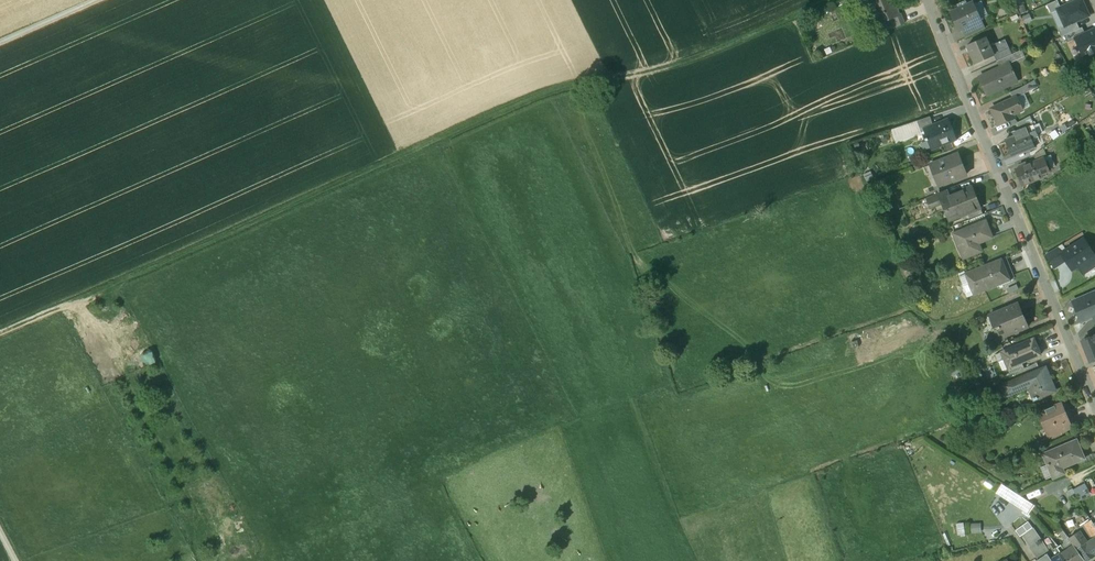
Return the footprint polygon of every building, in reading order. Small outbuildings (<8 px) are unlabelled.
[(893,0),(869,0),(879,23),(886,20),(899,15),(893,0)] [(1057,9),(1061,7),(1057,0),(1047,5),(1051,13),(1057,10),(1057,9)] [(1082,0),(1076,0),(1061,7),(1057,9),(1057,10),(1064,26),(1065,27),(1076,22),(1090,16),(1082,0)] [(973,2),(951,13),(956,22),(958,21),(961,28),(963,27),(980,19),(973,2)] [(899,15),(886,20),(890,30),(905,23),(902,16),(900,16),(899,15)] [(980,19),(963,27),(967,37),(985,29),(980,19)] [(1065,27),(1064,26),(1058,29),(1062,37),(1064,35),(1080,29),(1076,22),(1065,27)] [(1067,42),(1075,38),(1085,33),(1083,27),(1080,29),(1064,35),(1067,42)] [(1075,38),(1084,57),(1094,52),(1094,29),(1085,33),(1075,38)] [(986,37),(967,46),(975,64),(994,56),(994,55),(996,54),(1009,48),(1005,39),(990,46),(986,37)] [(1009,48),(996,54),(999,60),(1012,54),(1009,48)] [(999,60),(997,61),(999,67),(1009,62),(1009,63),(1024,55),(1022,50),(1012,54),(999,60)] [(999,67),(979,76),(984,87),(984,86),(989,95),(1017,81),(1009,63),(1009,62),(999,67)] [(1034,80),(1020,88),(1010,93),(1013,98),(1016,97),(1037,87),(1034,80)] [(1013,98),(1000,104),(1000,105),(993,109),(992,107),(991,108),(999,124),(1014,117),(1012,114),(1022,109),(1016,97),(1013,98)] [(1029,116),(1017,123),(1020,129),(1027,127),(1033,124),(1029,116)] [(929,117),(916,121),(921,132),(924,131),(923,129),(933,125),(929,117)] [(933,125),(923,129),(924,131),(927,138),(925,139),(926,141),(927,140),(931,149),(956,140),(948,119),(933,125)] [(1020,129),(1012,133),(1013,137),(1005,140),(1012,157),(1035,147),(1027,127),(1020,129)] [(958,153),(930,165),(933,173),(936,172),(940,184),(938,185),(938,186),(967,175),(958,153)] [(1044,158),(1027,165),(1026,162),(1019,165),(1020,167),(1015,169),(1022,185),(1033,181),(1043,177),(1042,175),(1049,172),(1044,158)] [(1033,181),(1022,185),(1025,191),(1035,187),(1033,181)] [(938,185),(925,191),(928,197),(941,192),(938,186),(938,185)] [(948,196),(942,199),(946,210),(945,210),(949,220),(967,213),(980,208),(972,187),(948,196)] [(928,197),(926,198),(929,204),(942,199),(948,196),(946,190),(928,197)] [(980,208),(967,213),(970,220),(983,214),(980,208)] [(986,220),(953,233),(960,251),(968,248),(971,255),(982,251),(978,243),(993,237),(986,220)] [(1061,254),(1066,260),(1072,270),(1077,266),(1082,274),(1094,265),(1094,256),(1084,239),(1066,250),(1061,254)] [(1062,244),(1046,254),(1055,267),(1066,260),(1061,254),(1066,250),(1062,244)] [(968,248),(960,251),(963,258),(971,255),(968,248)] [(1014,278),(1006,257),(1002,259),(1009,277),(1010,280),(1014,278)] [(1002,259),(965,274),(974,294),(997,285),(996,282),(1009,277),(1002,259)] [(1073,301),(1081,321),(1094,315),(1094,292),(1073,301)] [(1018,304),(990,315),(995,327),(992,329),(993,331),(996,329),(999,337),(998,337),(999,339),(1007,335),(1029,326),(1025,317),(1023,317),(1018,304)] [(999,339),(988,343),(990,350),(1009,342),(1007,335),(999,339)] [(1083,341),(1091,361),(1094,359),(1094,336),(1083,341)] [(1034,339),(1004,351),(1007,358),(1005,359),(1008,368),(1021,363),(1034,357),(1040,355),(1034,339)] [(1034,357),(1021,363),(1024,369),(1037,363),(1034,357)] [(1024,369),(1016,372),(1019,378),(1040,369),(1037,363),(1024,369)] [(1019,378),(1000,386),(1005,397),(1029,387),(1031,386),(1036,399),(1056,391),(1050,376),(1047,377),(1044,368),(1040,369),(1019,378)] [(987,372),(974,376),(977,384),(990,380),(987,372)] [(1061,404),(1039,413),(1046,430),(1048,429),(1050,435),(1048,436),(1049,437),(1052,436),(1053,436),(1060,434),(1061,432),(1071,428),(1061,404)] [(1076,440),(1043,453),(1053,478),(1065,473),(1062,465),(1067,463),(1068,465),(1084,458),(1076,440)] [(1079,501),(1091,495),(1084,483),(1073,490),(1079,501)] [(1034,505),(1004,485),(999,493),(1029,512),(1034,505)] [(1077,529),(1079,531),(1080,531),(1088,542),(1094,537),(1094,525),(1092,520),(1077,529)] [(1021,537),(1025,534),(1033,527),(1028,521),(1016,531),(1021,537)] [(970,525),(970,535),(982,534),(981,524),(970,525)] [(1033,527),(1025,534),(1042,557),(1036,560),(1052,560),(1047,554),(1050,552),(1044,546),(1046,544),(1033,527)] [(1069,538),(1063,531),(1059,534),(1066,541),(1061,545),(1065,551),(1074,545),(1069,538)] [(1069,538),(1074,545),(1086,560),(1094,555),(1094,537),(1088,542),(1080,531),(1079,531),(1069,538)] [(1057,547),(1059,546),(1054,539),(1046,544),(1044,546),(1050,552),(1047,554),(1052,560),(1066,560),(1057,547)] [(1065,551),(1061,545),(1059,546),(1057,547),(1066,560),(1086,560),(1074,545),(1065,551)]
